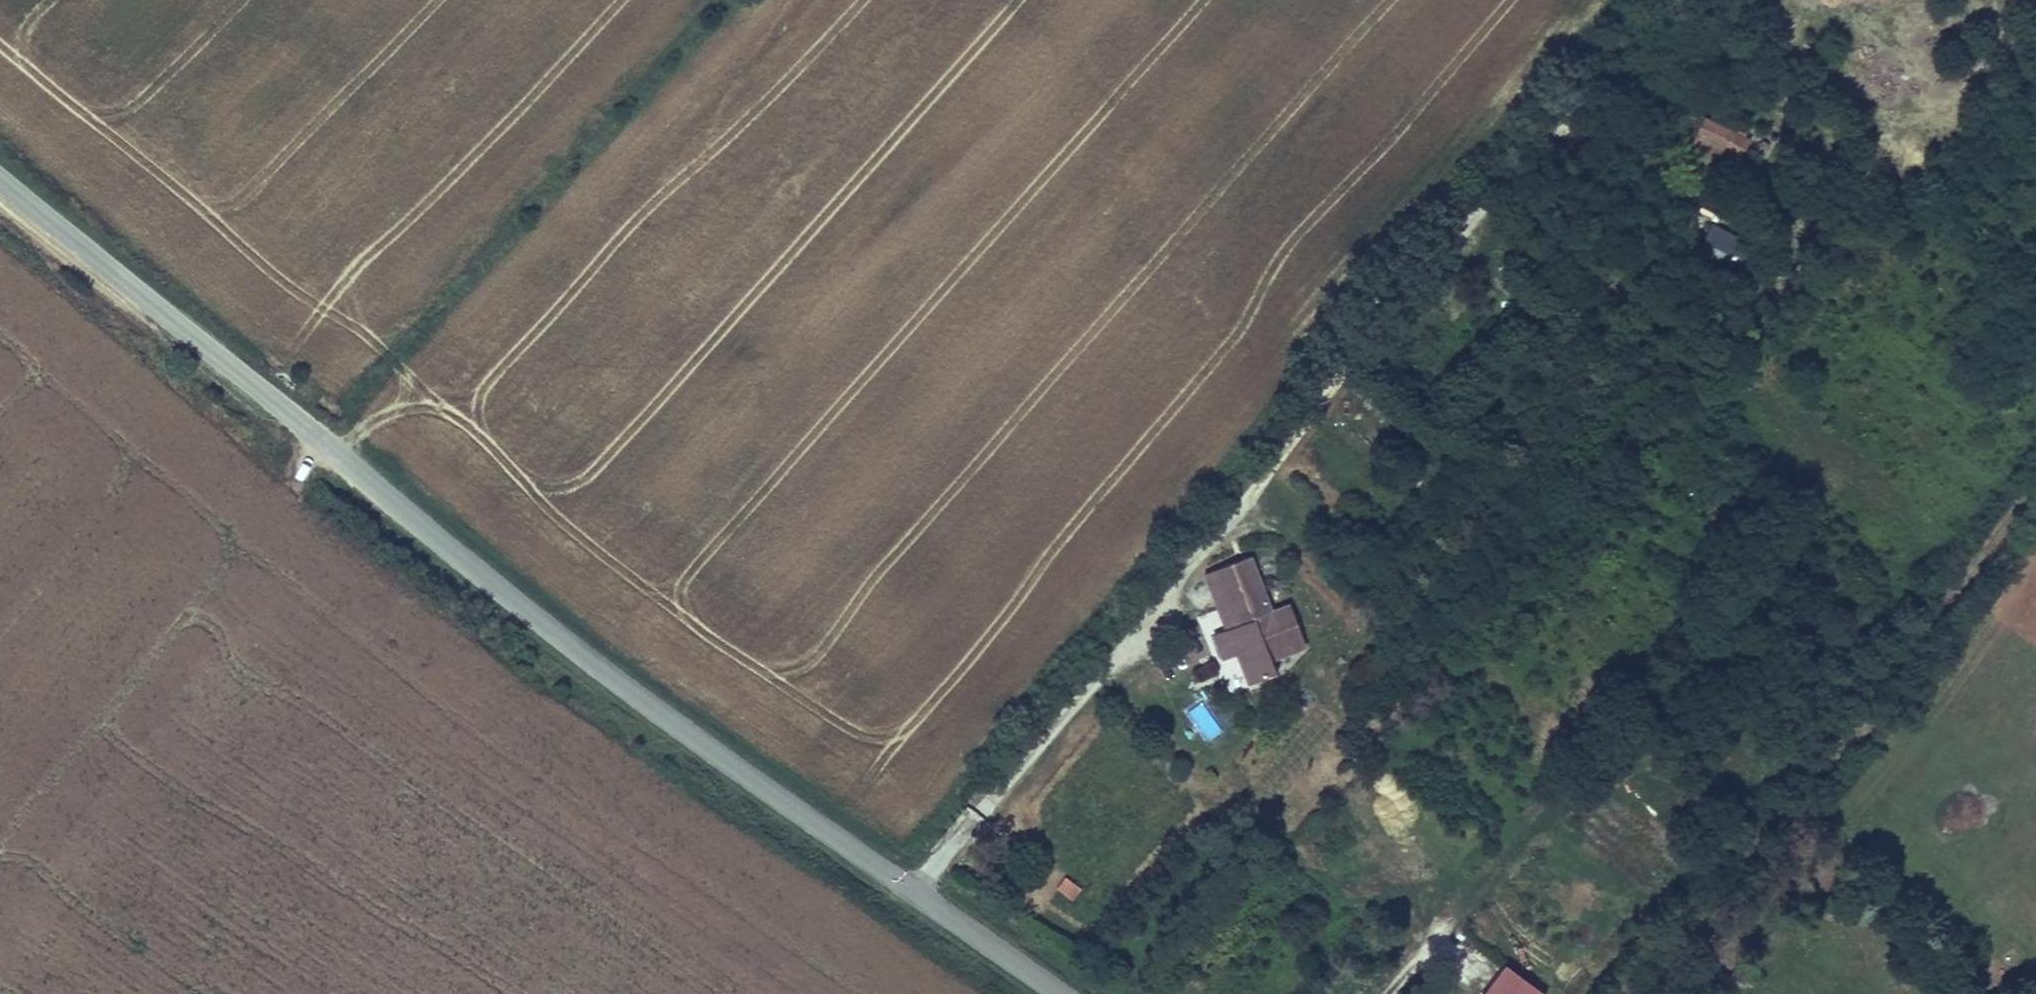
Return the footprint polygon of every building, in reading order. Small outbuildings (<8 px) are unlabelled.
[(1702,113),(1688,150),(1735,168),(1750,131),(1702,113)] [(1225,665),(1237,663),(1247,691),(1276,682),(1271,666),(1304,654),(1291,612),(1272,618),(1252,560),(1205,576),(1227,637),(1216,640),(1225,665)] [(1072,901),(1082,888),(1065,875),(1055,889),(1072,901)] [(1514,971),(1497,993),(1546,993),(1514,971)]
